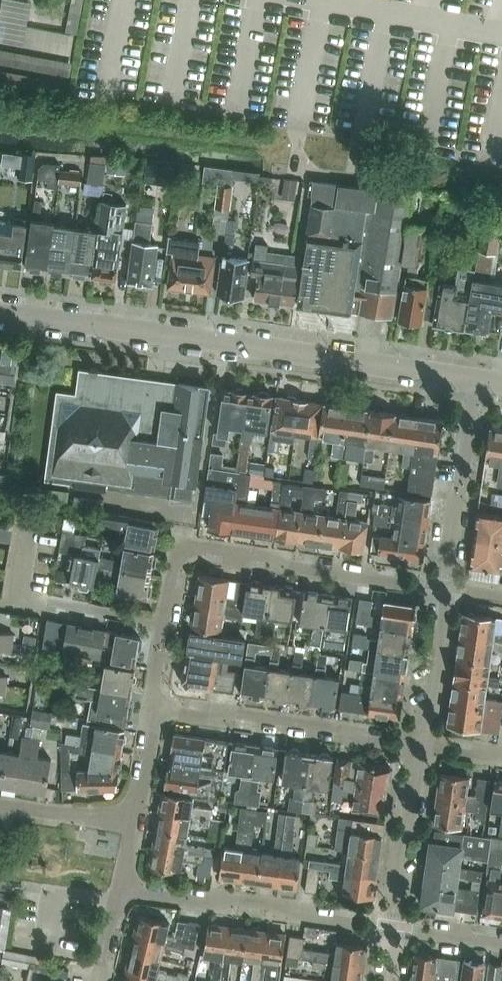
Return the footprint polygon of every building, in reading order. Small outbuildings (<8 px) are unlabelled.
[(77,34),(83,0),(71,0),(65,31),(77,34)] [(3,152),(2,164),(20,166),(18,179),(33,181),(36,155),(21,153),(21,154),(3,152)] [(113,160),(107,159),(106,172),(125,174),(126,161),(113,160)] [(58,179),(60,163),(43,161),(38,165),(37,177),(47,178),(58,179)] [(90,161),(87,183),(104,185),(107,163),(90,161)] [(143,181),(151,183),(154,164),(145,162),(143,181)] [(60,169),(59,183),(81,185),(83,171),(60,169)] [(257,180),(257,174),(258,171),(246,169),(245,174),(244,179),(257,180)] [(285,178),(282,198),(295,200),(298,180),(287,178),(285,178)] [(299,295),(298,305),(351,312),(353,298),(361,299),(378,188),(338,184),(310,181),(309,191),(308,195),(311,195),(310,203),(306,234),(307,234),(299,295)] [(228,219),(233,186),(218,184),(212,232),(226,234),(228,219)] [(361,299),(359,312),(392,317),(394,307),(401,263),(408,221),(413,192),(379,188),(378,188),(361,299)] [(113,276),(116,277),(126,204),(110,201),(111,193),(104,192),(103,200),(102,200),(98,230),(94,256),(92,273),(102,274),(104,278),(110,278),(113,276)] [(27,257),(25,267),(47,270),(52,232),(54,232),(55,221),(40,219),(42,200),(35,199),(33,218),(32,218),(31,229),(30,229),(27,257)] [(137,211),(136,220),(141,221),(146,221),(152,222),(153,213),(137,211)] [(0,220),(0,264),(21,266),(27,218),(14,217),(13,222),(0,220)] [(501,221),(485,218),(484,218),(477,251),(494,254),(501,221)] [(226,234),(218,294),(243,297),(246,273),(248,258),(232,256),(237,220),(228,219),(226,234)] [(129,271),(128,281),(152,284),(158,244),(149,243),(152,222),(146,221),(141,221),(136,220),(129,271)] [(406,274),(399,319),(407,320),(410,323),(415,324),(418,322),(421,322),(422,320),(426,297),(428,280),(429,278),(416,276),(418,265),(425,224),(408,221),(401,263),(408,264),(406,274)] [(92,273),(94,256),(98,230),(75,227),(74,234),(69,273),(91,276),(92,273)] [(52,232),(47,270),(69,273),(74,234),(54,232),(52,232)] [(172,252),(168,287),(210,293),(215,257),(199,255),(201,240),(168,235),(166,250),(172,251),(172,252)] [(294,304),(294,303),(299,264),(298,264),(299,255),(267,251),(268,244),(255,242),(254,253),(249,252),(248,258),(246,273),(258,274),(255,298),(255,299),(294,304)] [(497,281),(485,279),(486,275),(491,275),(494,254),(477,251),(473,272),(472,277),(472,280),(464,329),(488,333),(489,323),(491,311),(501,313),(501,282),(497,281)] [(437,298),(433,322),(432,323),(433,324),(463,329),(464,329),(472,280),(472,277),(473,272),(458,269),(455,284),(440,282),(439,282),(437,298)] [(426,297),(422,320),(433,322),(437,298),(439,282),(428,280),(426,297)] [(0,356),(0,362),(15,365),(16,365),(18,353),(1,350),(0,356)] [(14,375),(16,365),(15,365),(0,362),(0,373),(14,375)] [(57,387),(45,479),(75,484),(75,485),(106,489),(107,487),(192,499),(208,385),(178,381),(179,371),(178,371),(177,381),(176,384),(160,382),(160,378),(99,370),(99,366),(91,365),(90,369),(79,368),(76,389),(49,385),(49,386),(57,387)] [(12,384),(13,384),(14,375),(0,373),(0,382),(12,384)] [(214,432),(212,443),(224,445),(226,435),(228,435),(230,425),(241,427),(240,437),(241,437),(248,392),(246,391),(243,388),(238,387),(235,390),(231,389),(231,390),(224,389),(218,432),(214,432)] [(240,471),(246,472),(251,438),(252,439),(253,429),(267,431),(272,395),(269,395),(267,391),(261,390),(258,393),(255,392),(254,393),(249,392),(248,392),(241,437),(237,465),(236,470),(240,471)] [(276,396),(275,405),(271,430),(268,449),(278,451),(281,431),(295,433),(300,399),(299,399),(300,397),(284,395),(284,397),(276,396)] [(307,456),(315,458),(319,436),(322,412),(323,403),(300,399),(295,433),(310,436),(307,456)] [(340,457),(347,406),(323,403),(322,412),(319,436),(323,436),(322,437),(338,439),(338,442),(333,441),(331,455),(333,456),(339,457),(340,457)] [(347,406),(340,457),(363,460),(366,443),(371,410),(347,406)] [(375,444),(390,447),(395,413),(371,410),(366,443),(363,460),(372,461),(375,444)] [(395,413),(390,447),(404,448),(401,466),(410,467),(418,416),(395,413)] [(432,494),(432,490),(442,424),(441,424),(439,420),(439,419),(438,419),(438,417),(425,415),(425,417),(418,416),(410,467),(407,490),(432,494)] [(485,460),(500,462),(497,480),(501,480),(501,429),(490,427),(485,460)] [(222,463),(224,453),(211,451),(209,467),(236,470),(237,465),(222,463)] [(251,461),(250,472),(251,472),(261,474),(264,474),(264,473),(265,466),(265,463),(251,461)] [(265,466),(264,473),(273,475),(274,467),(265,466)] [(205,497),(213,498),(209,527),(230,531),(240,471),(236,470),(209,467),(205,497)] [(305,467),(303,481),(313,482),(315,469),(305,467)] [(250,472),(246,472),(240,471),(230,531),(252,534),(257,504),(247,503),(250,484),(251,472),(250,472)] [(251,472),(250,484),(260,485),(261,474),(251,472)] [(3,481),(10,482),(11,474),(5,473),(5,475),(4,475),(0,474),(0,480),(3,481)] [(362,473),(360,484),(384,488),(385,476),(362,473)] [(274,480),(270,506),(257,504),(252,534),(275,537),(283,482),(274,480)] [(275,537),(297,541),(301,510),(291,509),(293,494),(303,496),(304,496),(305,485),(283,482),(275,537)] [(301,510),(297,541),(319,544),(323,513),(312,511),(315,497),(326,499),(327,488),(305,485),(304,496),(303,496),(301,510)] [(319,544),(340,547),(349,491),(339,490),(336,515),(323,513),(319,544)] [(340,547),(363,550),(363,551),(368,520),(355,518),(358,501),(361,502),(363,493),(349,491),(340,547)] [(492,492),(491,503),(501,505),(501,494),(492,492)] [(431,499),(398,495),(396,505),(375,502),(373,513),(375,513),(428,521),(431,499)] [(157,526),(157,521),(100,511),(98,524),(126,529),(124,543),(154,548),(158,526),(157,526)] [(478,511),(474,539),(501,543),(501,515),(488,512),(478,511)] [(375,513),(375,517),(374,522),(389,524),(389,525),(393,526),(392,535),(380,534),(380,535),(425,542),(428,521),(375,513)] [(65,517),(63,531),(73,533),(76,519),(65,517)] [(3,527),(1,541),(9,542),(11,529),(3,527)] [(75,554),(72,572),(70,582),(79,584),(80,588),(88,589),(90,586),(93,587),(95,577),(96,574),(97,565),(99,557),(82,554),(86,535),(73,533),(63,531),(59,551),(75,554)] [(373,534),(370,551),(423,559),(425,542),(380,535),(373,534)] [(474,539),(470,566),(485,569),(488,569),(501,571),(501,568),(501,543),(474,539)] [(116,563),(117,559),(99,556),(99,557),(97,565),(150,574),(151,566),(155,565),(156,557),(153,555),(154,552),(124,546),(121,564),(116,563)] [(117,592),(142,597),(146,598),(147,595),(150,594),(152,585),(149,583),(150,574),(97,565),(96,574),(119,578),(119,582),(117,592)] [(57,580),(66,581),(68,572),(59,570),(57,580)] [(247,581),(247,582),(229,579),(200,574),(199,578),(196,580),(195,586),(197,589),(195,600),(244,607),(245,597),(248,581),(247,581)] [(245,597),(244,607),(242,619),(243,619),(244,611),(260,614),(259,618),(258,618),(256,635),(265,636),(272,585),(264,584),(261,583),(259,580),(253,579),(251,582),(248,581),(245,597)] [(275,616),(292,619),(295,599),(297,589),(294,588),(292,585),(286,584),(283,587),(280,586),(272,585),(265,636),(273,638),(276,621),(275,620),(275,616)] [(305,590),(303,600),(300,621),(316,624),(316,629),(313,630),(311,644),(321,645),(328,593),(305,590)] [(351,607),(352,597),(328,593),(321,645),(344,648),(351,607)] [(373,600),(370,600),(360,598),(359,608),(356,621),(380,625),(380,626),(412,630),(413,623),(414,623),(416,606),(384,602),(382,616),(370,614),(373,600)] [(242,619),(244,607),(195,600),(194,611),(190,613),(189,619),(192,622),(191,626),(221,630),(222,620),(223,616),(242,619)] [(501,642),(501,619),(496,618),(475,615),(472,612),(468,614),(463,613),(460,636),(501,642)] [(67,622),(54,620),(47,618),(45,628),(42,646),(62,650),(67,622)] [(106,630),(92,627),(67,622),(62,650),(101,657),(106,630)] [(379,639),(366,637),(365,646),(377,649),(409,653),(412,630),(380,626),(379,639)] [(240,628),(239,635),(246,637),(247,629),(240,628)] [(242,661),(245,638),(240,637),(239,636),(190,629),(184,666),(184,668),(182,668),(180,678),(182,678),(182,679),(181,680),(186,686),(187,685),(188,685),(187,687),(197,689),(198,687),(199,687),(212,689),(219,690),(233,692),(234,682),(236,672),(225,670),(227,659),(242,661)] [(12,642),(13,633),(0,631),(0,640),(12,642)] [(24,632),(23,641),(35,643),(37,634),(24,632)] [(110,659),(125,662),(135,664),(137,652),(138,651),(141,648),(142,641),(140,638),(140,636),(115,632),(110,659)] [(354,635),(353,645),(365,646),(366,637),(354,635)] [(490,662),(492,648),(501,650),(501,642),(460,636),(457,658),(490,662)] [(273,642),(259,639),(258,644),(249,642),(246,663),(245,663),(241,693),(251,695),(253,698),(259,699),(261,696),(264,697),(273,646),(272,646),(273,642)] [(10,650),(12,642),(0,640),(0,649),(10,650)] [(12,642),(10,650),(20,652),(21,643),(12,642)] [(288,700),(293,670),(292,670),(279,668),(281,647),(273,646),(264,697),(274,698),(276,701),(282,702),(285,700),(288,700)] [(292,670),(293,670),(288,700),(298,702),(300,705),(306,706),(308,703),(311,704),(316,674),(301,671),(304,650),(295,649),(295,652),(292,670)] [(375,661),(363,659),(361,670),(373,672),(405,677),(406,670),(407,670),(409,653),(377,649),(375,661)] [(335,707),(337,697),(340,677),(324,675),(326,661),(336,663),(337,656),(319,653),(316,674),(311,704),(321,705),(323,708),(329,709),(332,707),(335,707)] [(351,657),(349,668),(361,670),(363,659),(351,657)] [(498,686),(499,677),(488,675),(490,662),(457,658),(454,680),(487,685),(487,684),(498,686)] [(101,687),(131,692),(133,681),(136,680),(137,675),(134,672),(135,668),(105,663),(103,675),(90,673),(88,684),(101,687)] [(372,685),(360,683),(358,693),(358,694),(370,695),(402,700),(403,699),(402,699),(405,677),(373,672),(372,685)] [(451,702),(501,710),(501,699),(485,696),(487,685),(454,680),(451,702)] [(77,682),(76,695),(91,697),(88,718),(98,719),(98,720),(98,721),(115,724),(125,725),(127,716),(127,715),(128,712),(131,710),(132,705),(129,702),(130,698),(131,692),(101,687),(88,684),(77,682)] [(349,691),(349,692),(358,693),(360,683),(351,682),(349,691)] [(349,692),(342,691),(339,708),(400,717),(402,700),(370,695),(358,694),(358,693),(349,692)] [(478,729),(480,729),(487,730),(499,732),(501,722),(501,712),(501,710),(451,702),(449,711),(447,724),(452,725),(455,727),(459,726),(478,729)] [(33,709),(30,725),(50,728),(51,724),(53,712),(33,709)] [(21,718),(14,717),(10,737),(18,739),(21,718)] [(71,741),(65,741),(122,750),(123,742),(125,740),(126,735),(124,732),(125,729),(84,722),(81,734),(74,733),(74,732),(73,732),(71,741)] [(229,741),(219,739),(206,737),(173,733),(171,749),(169,760),(201,765),(201,764),(225,768),(229,741)] [(7,752),(2,784),(24,787),(31,738),(22,737),(20,754),(7,752)] [(31,738),(24,787),(46,791),(51,759),(37,756),(40,740),(31,738)] [(65,741),(61,741),(61,769),(71,769),(71,751),(91,754),(88,769),(89,770),(118,771),(119,768),(121,766),(122,761),(120,758),(122,750),(65,741)] [(233,741),(231,751),(228,770),(242,772),(240,787),(236,790),(234,801),(247,803),(249,789),(255,744),(233,741)] [(274,776),(277,757),(278,748),(255,744),(249,789),(257,790),(260,774),(274,776)] [(287,749),(285,759),(282,780),(295,782),(293,797),(290,797),(288,809),(301,811),(310,753),(303,752),(303,751),(300,751),(298,748),(293,747),(290,749),(287,749)] [(301,811),(315,813),(317,801),(313,801),(315,785),(329,787),(333,756),(330,755),(328,752),(323,751),(320,754),(317,753),(317,754),(310,753),(301,811)] [(335,775),(335,781),(345,782),(347,783),(348,777),(351,758),(338,756),(335,775)] [(165,782),(165,785),(172,786),(171,793),(194,797),(195,796),(218,799),(221,800),(225,768),(201,764),(201,765),(169,760),(168,769),(167,769),(167,772),(164,774),(163,779),(165,782)] [(380,763),(360,760),(357,779),(348,777),(347,783),(386,789),(388,778),(391,779),(392,769),(389,769),(390,765),(380,763)] [(62,789),(77,789),(115,789),(118,771),(89,770),(88,769),(71,770),(71,769),(61,769),(62,789)] [(487,805),(490,779),(478,777),(476,795),(467,794),(469,776),(440,772),(437,797),(487,805)] [(493,790),(491,808),(501,810),(501,781),(495,780),(493,790)] [(333,794),(332,799),(342,800),(343,795),(344,788),(345,782),(335,781),(333,794)] [(347,783),(345,782),(344,788),(355,790),(353,808),(383,812),(384,808),(387,809),(388,799),(385,799),(386,789),(347,783)] [(249,789),(247,803),(257,805),(259,791),(257,790),(249,789)] [(193,805),(195,796),(194,797),(171,793),(164,792),(163,794),(161,796),(160,801),(162,803),(160,811),(210,820),(212,808),(193,805)] [(437,797),(433,823),(436,823),(443,824),(463,827),(466,809),(477,811),(486,813),(487,805),(437,797)] [(226,810),(227,801),(221,800),(218,799),(217,804),(218,808),(222,810),(226,810)] [(221,866),(219,876),(221,876),(223,878),(228,879),(230,878),(239,879),(249,809),(241,807),(235,848),(224,846),(221,866)] [(250,850),(254,823),(266,825),(267,811),(256,810),(249,809),(239,879),(247,880),(249,882),(258,883),(262,851),(250,850)] [(189,824),(209,827),(210,820),(160,811),(159,819),(157,820),(155,829),(188,834),(189,824)] [(477,811),(475,823),(484,824),(486,813),(477,811)] [(279,812),(276,832),(274,853),(262,851),(258,883),(267,885),(269,883),(277,884),(284,834),(287,813),(279,812)] [(297,887),(301,857),(292,856),(296,828),(294,828),(296,815),(287,813),(284,834),(277,884),(285,886),(287,888),(293,888),(295,887),(297,887)] [(385,822),(340,816),(335,848),(348,850),(380,855),(383,835),(385,822)] [(208,837),(207,838),(217,840),(217,839),(220,821),(210,820),(209,827),(208,837)] [(188,834),(155,829),(154,838),(155,840),(154,848),(204,857),(206,847),(186,844),(188,834)] [(463,856),(484,860),(488,860),(489,849),(491,836),(483,835),(445,831),(435,829),(433,841),(430,841),(427,862),(461,867),(461,866),(463,856)] [(317,833),(309,831),(307,844),(316,845),(317,833)] [(489,849),(501,851),(501,837),(491,836),(489,849)] [(206,847),(204,857),(212,858),(212,857),(214,849),(206,847)] [(183,861),(203,864),(204,857),(154,848),(153,856),(150,857),(150,863),(151,865),(151,867),(160,869),(181,872),(183,861)] [(500,878),(501,864),(501,851),(489,849),(488,860),(482,903),(481,912),(485,913),(493,914),(495,916),(501,917),(501,878),(500,878)] [(380,855),(348,850),(346,864),(310,859),(308,866),(320,868),(330,869),(377,876),(380,855)] [(203,864),(201,874),(210,875),(211,865),(212,858),(204,857),(203,864)] [(461,867),(427,862),(424,883),(456,887),(456,886),(458,877),(472,879),(481,881),(483,869),(461,866),(461,867)] [(308,866),(305,891),(316,893),(320,868),(308,866)] [(377,876),(330,869),(329,877),(344,879),(342,893),(374,897),(377,876)] [(472,879),(471,888),(480,889),(481,881),(472,879)] [(421,904),(442,907),(444,909),(449,910),(451,908),(477,912),(478,902),(480,889),(471,888),(456,886),(456,887),(424,883),(421,904)] [(166,933),(167,932),(169,922),(140,915),(139,917),(137,919),(136,924),(137,926),(135,934),(183,945),(194,948),(200,923),(187,921),(182,937),(166,933)] [(228,927),(219,926),(218,924),(212,923),(210,925),(208,924),(207,934),(204,953),(204,954),(216,956),(212,980),(220,980),(228,927)] [(308,926),(307,935),(315,936),(317,928),(308,926)] [(220,980),(228,980),(231,958),(242,960),(247,928),(238,927),(236,928),(230,927),(228,927),(220,980)] [(251,980),(252,980),(259,980),(266,932),(257,931),(256,929),(247,928),(242,960),(254,961),(251,980)] [(259,980),(279,980),(281,965),(286,935),(284,934),(282,932),(276,932),(274,933),(266,932),(259,980)] [(131,943),(129,952),(160,959),(163,950),(172,952),(173,949),(181,952),(183,945),(135,934),(134,941),(131,943)] [(367,946),(337,942),(336,952),(303,948),(304,937),(290,935),(289,945),(287,955),(299,957),(313,958),(364,966),(367,946)] [(183,945),(181,952),(192,954),(193,954),(194,948),(183,945)] [(4,954),(2,962),(3,962),(29,967),(31,961),(38,963),(39,956),(5,949),(4,954)] [(444,957),(437,956),(428,954),(426,952),(420,951),(418,953),(415,952),(411,980),(457,980),(459,969),(460,959),(444,957)] [(127,971),(171,980),(176,980),(177,974),(158,969),(160,959),(129,952),(127,960),(129,963),(127,971)] [(287,955),(286,964),(298,965),(299,957),(287,955)] [(313,958),(312,966),(335,969),(333,980),(362,980),(364,966),(313,958)] [(484,972),(485,962),(482,962),(480,959),(475,958),(472,960),(464,959),(463,969),(461,980),(483,980),(484,972)] [(68,970),(38,963),(31,961),(29,967),(26,980),(66,980),(68,970)] [(487,980),(500,980),(501,970),(501,969),(501,964),(500,964),(490,963),(488,972),(487,980)] [(127,971),(125,978),(123,979),(123,980),(171,980),(127,971)] [(176,980),(186,980),(188,973),(187,973),(178,971),(177,974),(176,980)]
